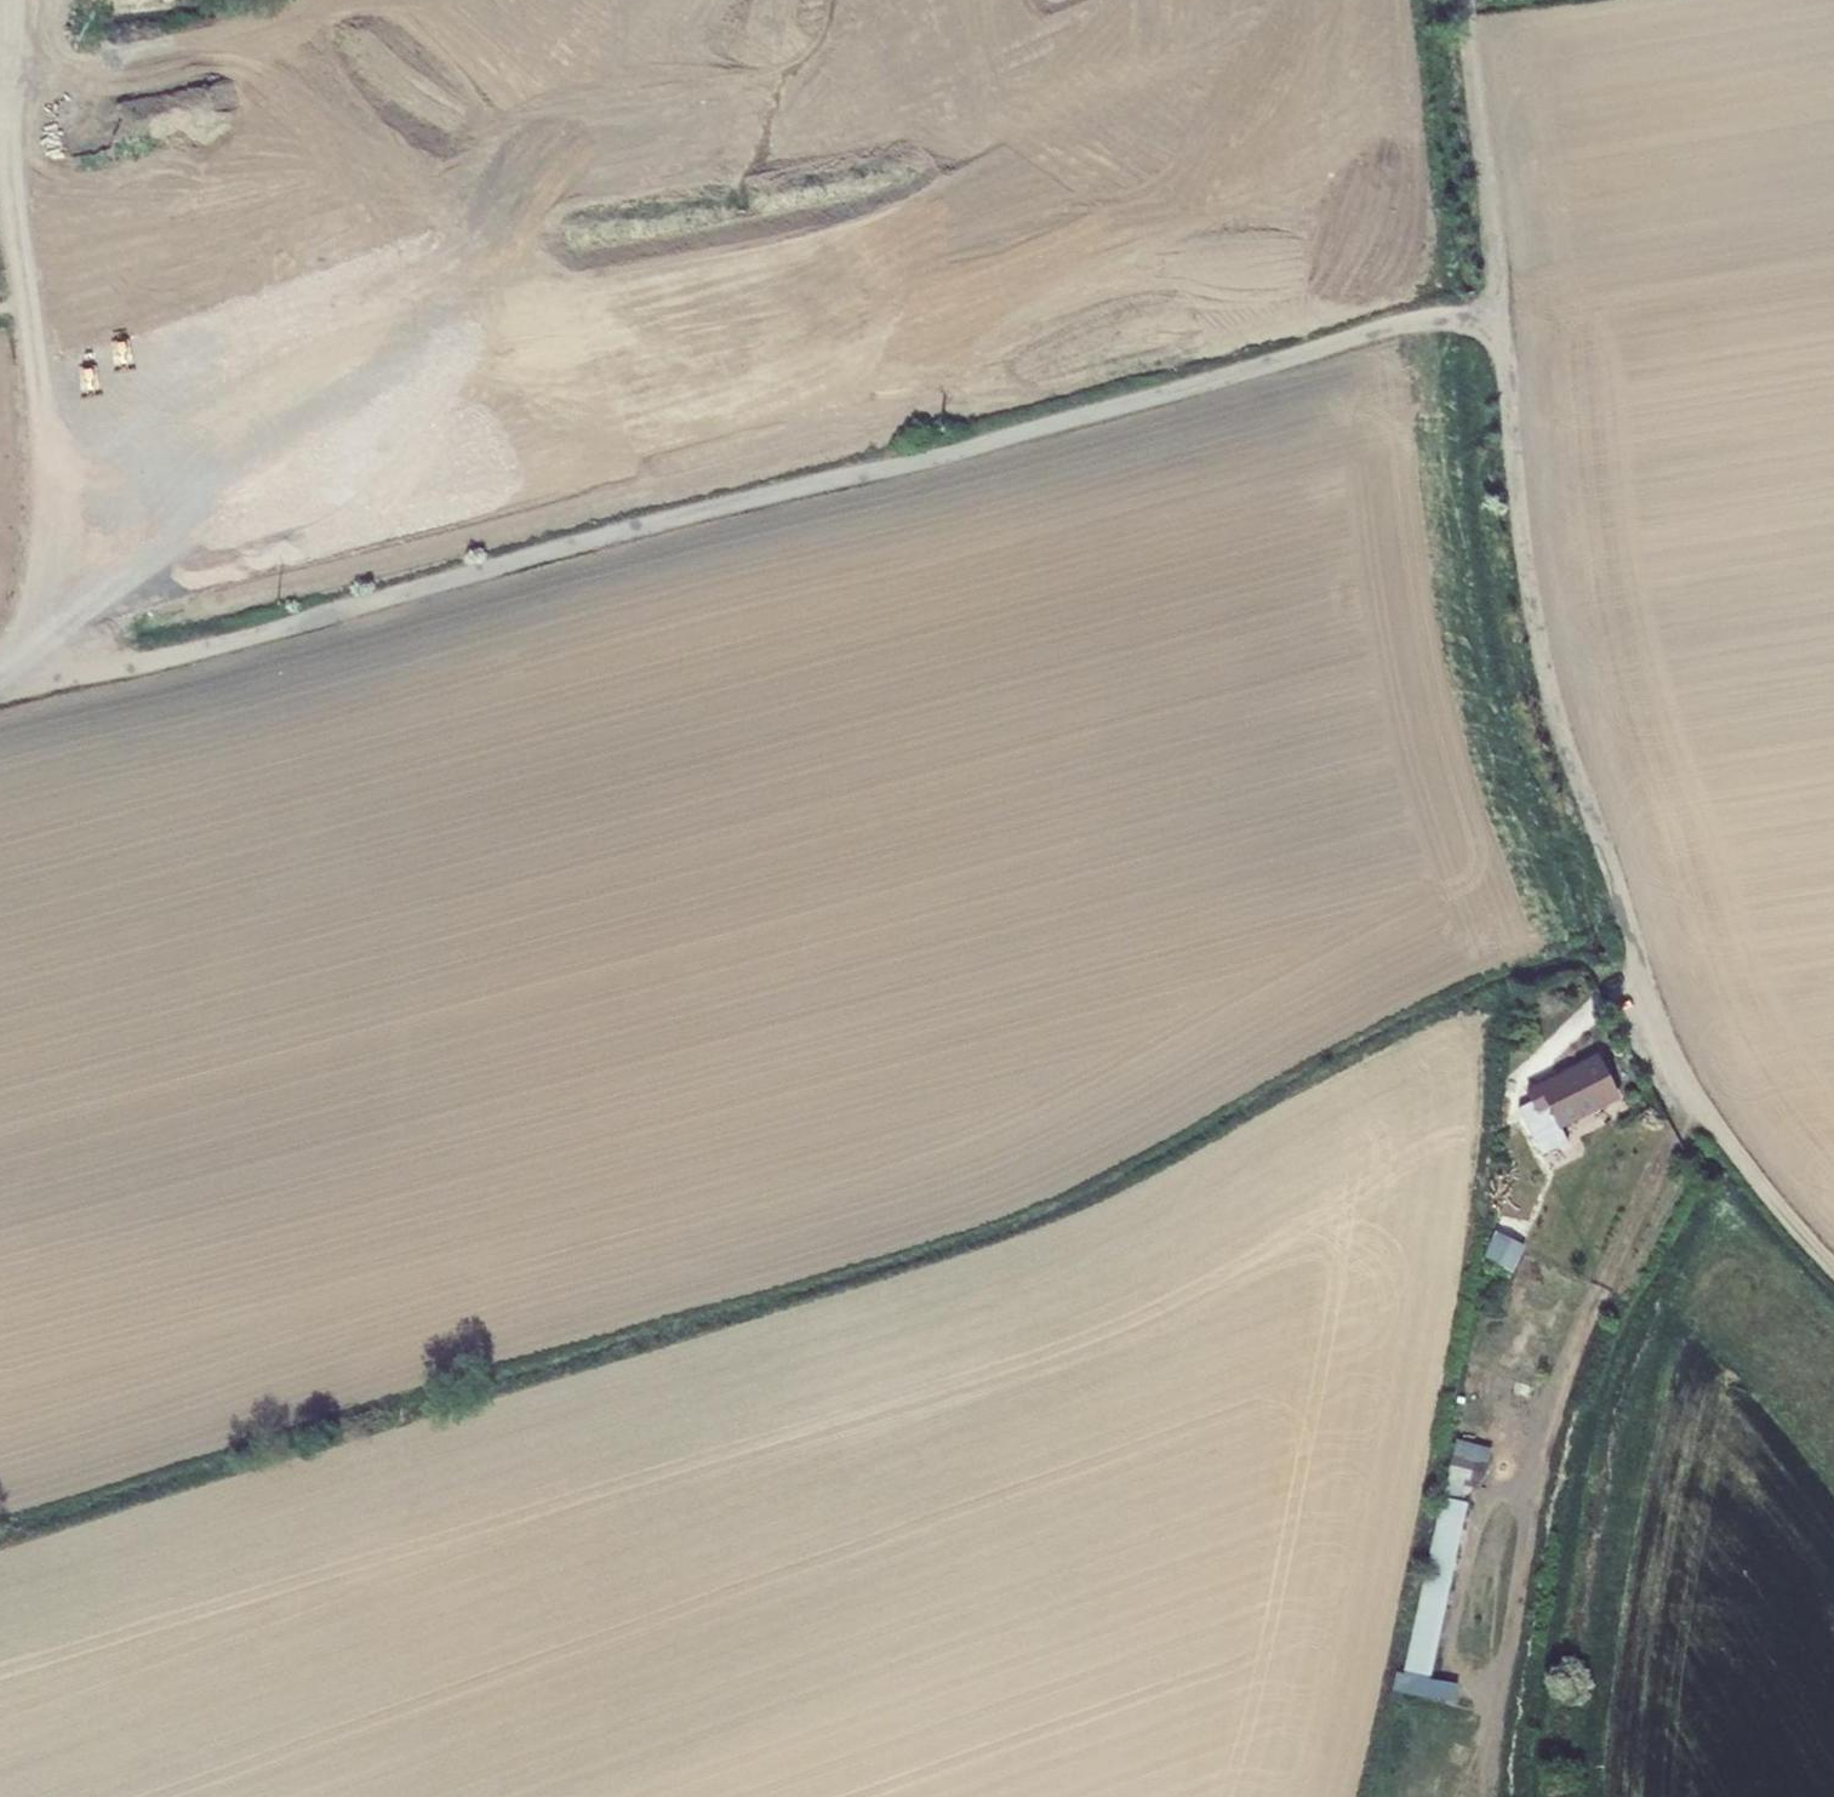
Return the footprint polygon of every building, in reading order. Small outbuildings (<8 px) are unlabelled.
[(1617,1049),(1523,1085),(1549,1150),(1578,1139),(1571,1121),(1635,1096),(1617,1049)] [(1502,1230),(1493,1255),(1521,1265),(1530,1240),(1502,1230)] [(1464,1682),(1438,1677),(1487,1443),(1460,1437),(1408,1687),(1460,1698),(1464,1682)]
